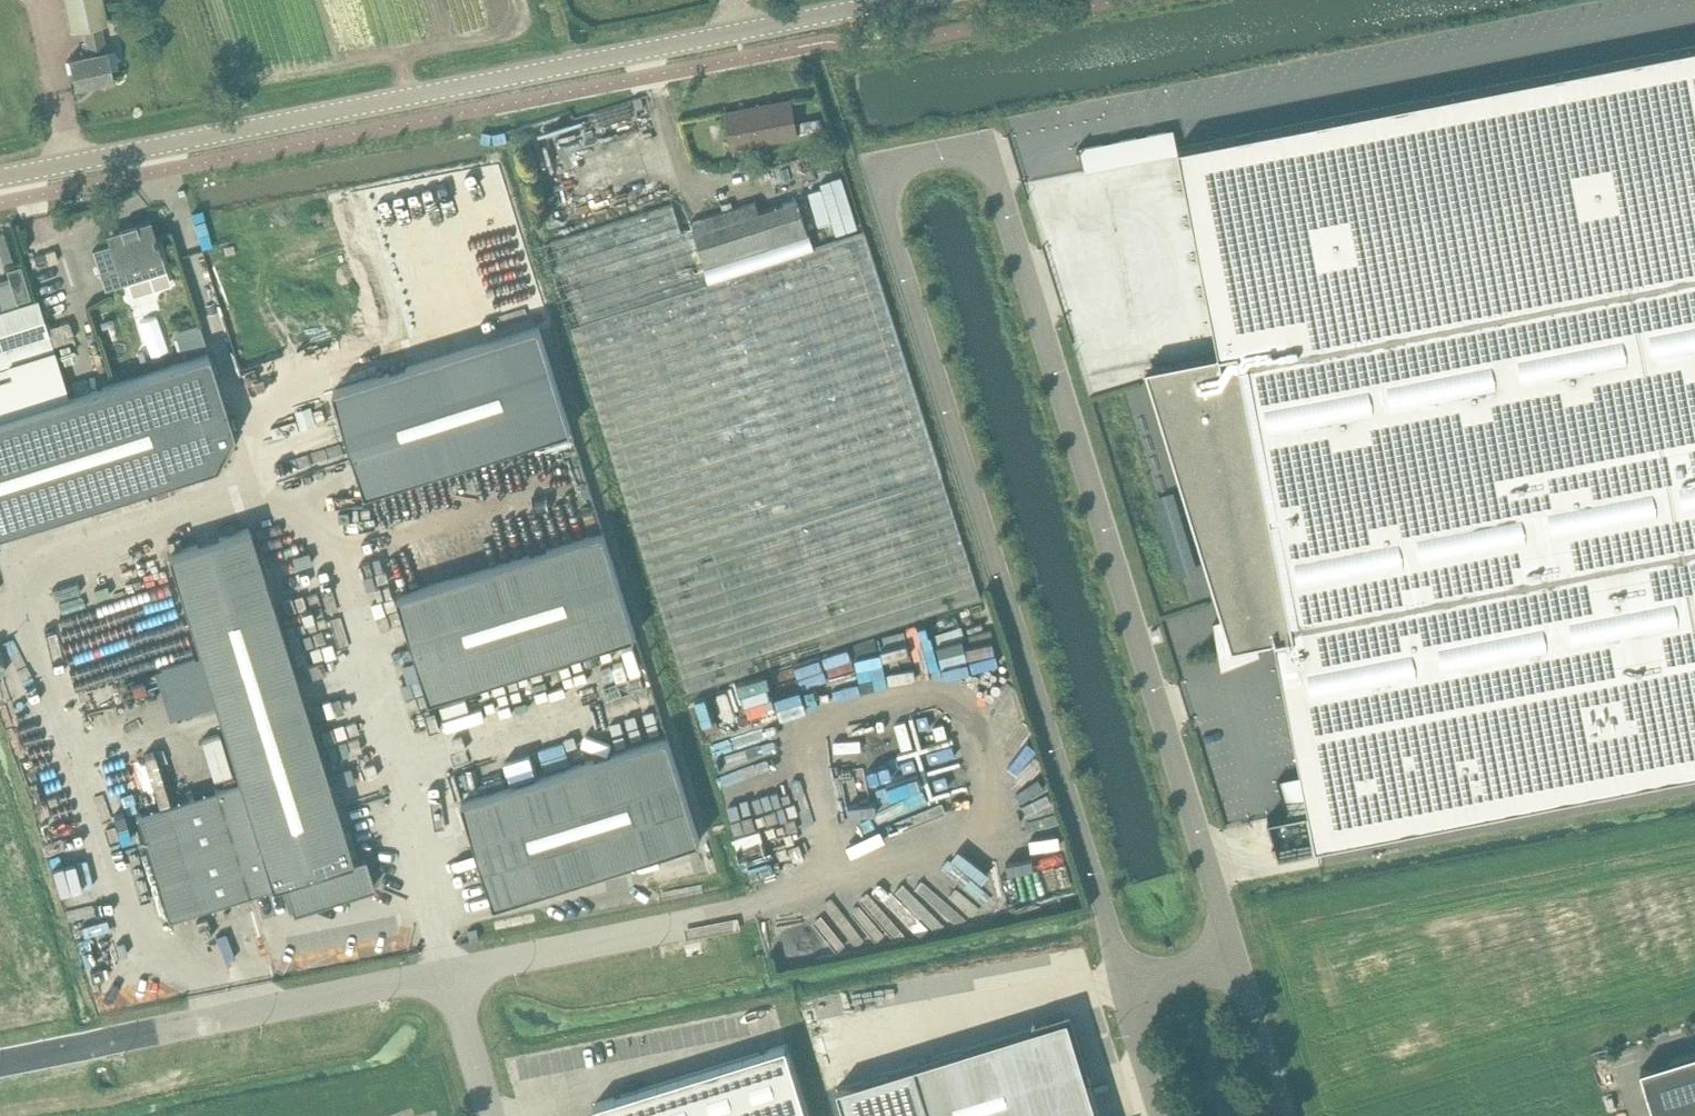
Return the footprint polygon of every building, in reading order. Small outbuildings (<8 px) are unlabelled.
[(72,30),(85,28),(90,54),(69,58),(70,65),(75,86),(112,79),(106,50),(105,51),(100,24),(106,23),(102,1),(101,0),(66,0),(72,30)] [(1146,368),(1149,378),(1148,378),(1148,379),(1149,378),(1222,615),(1223,616),(1220,617),(1226,635),(1246,647),(1258,644),(1258,642),(1259,642),(1260,642),(1263,641),(1275,639),(1279,658),(1302,774),(1308,809),(1316,845),(1316,846),(1694,772),(1694,44),(1178,146),(1185,181),(1186,186),(1219,353),(1157,365),(1157,364),(1156,364),(1156,366),(1146,368)] [(246,97),(237,99),(238,105),(247,104),(246,97)] [(797,135),(794,121),(790,100),(726,112),(732,142),(751,138),(752,144),(797,135)] [(821,188),(807,192),(818,226),(832,222),(836,234),(857,228),(842,176),(820,183),(821,188)] [(864,234),(812,249),(797,199),(759,211),(757,202),(691,222),(693,227),(681,231),(672,204),(545,244),(688,691),(980,597),(864,234)] [(166,271),(161,253),(150,220),(118,230),(121,241),(92,250),(104,290),(166,271)] [(5,269),(15,302),(30,297),(20,265),(5,269)] [(66,398),(47,334),(37,300),(0,312),(0,419),(66,398)] [(198,323),(174,330),(181,353),(205,345),(198,323)] [(539,325),(334,390),(366,493),(571,429),(539,325)] [(1207,336),(1188,337),(1189,352),(1208,351),(1207,336)] [(219,460),(232,432),(208,354),(66,398),(0,419),(0,532),(219,460)] [(257,378),(254,368),(243,371),(245,377),(246,382),(257,378)] [(136,814),(168,918),(283,882),(292,911),(374,886),(365,855),(352,859),(322,762),(248,528),(167,553),(239,782),(136,814)] [(603,531),(398,595),(430,699),(636,634),(603,531)] [(668,736),(462,800),(495,904),(700,840),(668,736)] [(915,1063),(931,1115),(1100,1115),(1069,1015),(915,1063)] [(786,1045),(594,1104),(598,1115),(809,1115),(786,1045)] [(1641,1068),(1655,1115),(1694,1115),(1694,1051),(1641,1068)] [(838,1087),(847,1115),(931,1115),(915,1063),(838,1087)]
